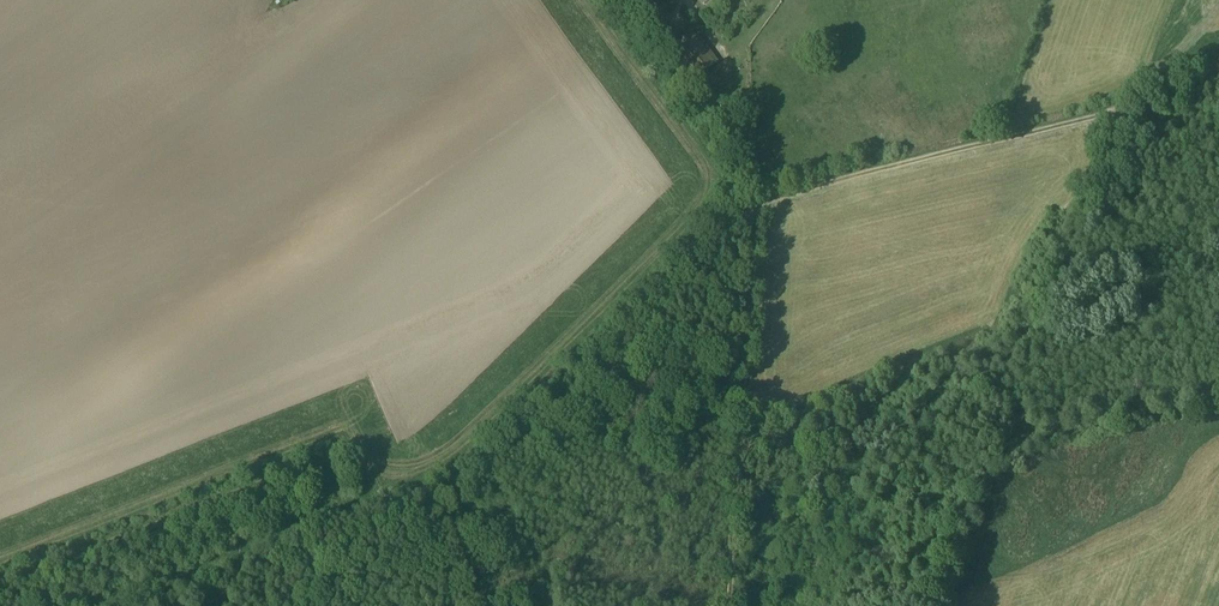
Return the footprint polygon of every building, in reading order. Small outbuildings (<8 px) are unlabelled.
[(636,9),(643,4),(650,12),(667,0),(628,0),(636,9)] [(758,12),(766,19),(779,3),(775,0),(768,0),(758,12)] [(667,51),(691,83),(700,77),(717,64),(693,31),(667,51)]
